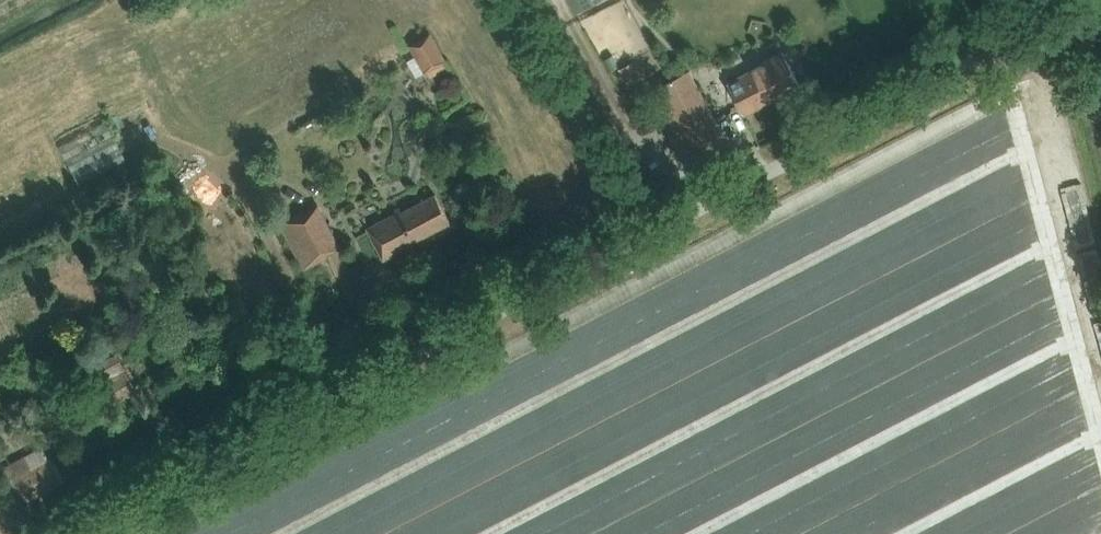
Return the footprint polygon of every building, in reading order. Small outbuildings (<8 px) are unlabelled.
[(598,0),(568,0),(575,12),(598,0)] [(443,62),(447,60),(431,31),(409,44),(425,73),(428,71),(432,77),(447,68),(443,62)] [(727,82),(744,114),(779,95),(781,98),(801,87),(783,51),(762,61),(763,63),(727,82)] [(622,72),(619,74),(622,80),(626,78),(628,83),(641,76),(633,62),(620,68),(622,72)] [(666,102),(680,130),(690,149),(721,133),(711,113),(697,86),(666,102)] [(126,159),(107,121),(60,146),(79,183),(126,159)] [(367,227),(373,239),(383,258),(417,241),(416,239),(450,221),(440,202),(435,193),(401,211),(400,210),(367,227)] [(340,247),(330,228),(318,204),(304,211),(303,209),(280,221),(294,249),(304,268),(327,256),(326,253),(340,247)] [(118,352),(93,365),(113,403),(137,391),(118,352)] [(63,480),(53,460),(51,457),(48,458),(42,446),(4,466),(12,482),(22,501),(63,480)] [(20,532),(4,511),(0,514),(0,521),(10,533),(18,533),(20,532)]
